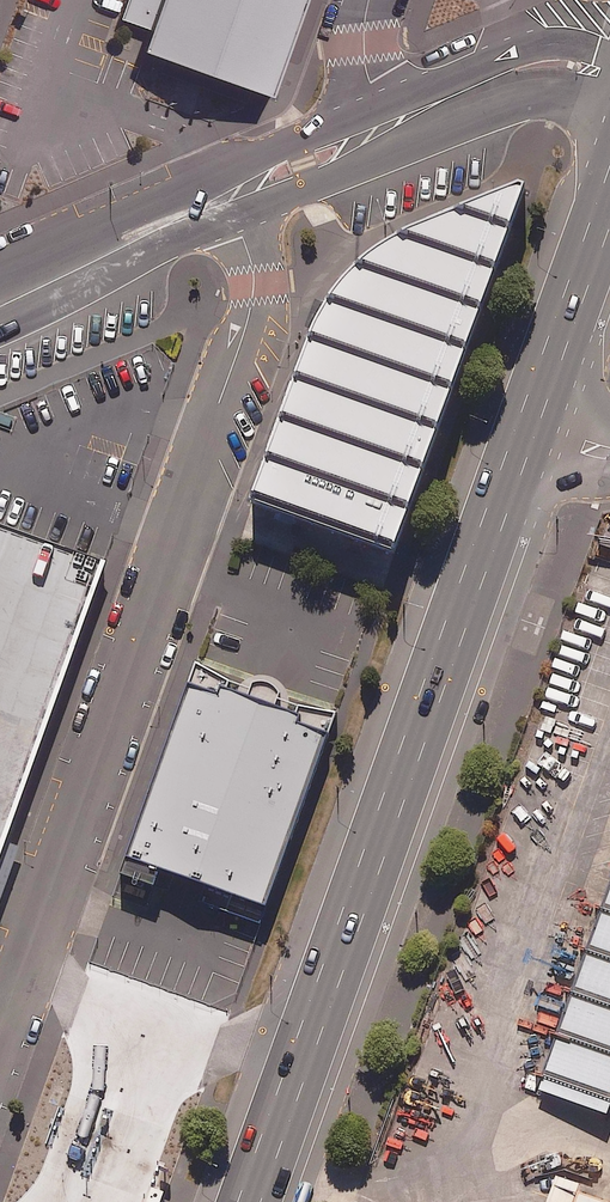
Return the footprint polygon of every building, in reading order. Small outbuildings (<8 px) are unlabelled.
[(118,20),(150,31),(143,53),(272,99),(307,0),(126,0),(118,20)] [(252,513),(397,565),(530,195),(523,193),(416,236),(369,265),(332,304),(318,330),(252,513)] [(110,562),(0,523),(0,869),(110,562)] [(232,682),(199,664),(128,861),(267,910),(337,713),(300,706),(280,699),(281,694),(277,688),(270,683),(262,682),(254,684),(252,689),(232,682)] [(541,1092),(609,1117),(609,893),(541,1092)]
